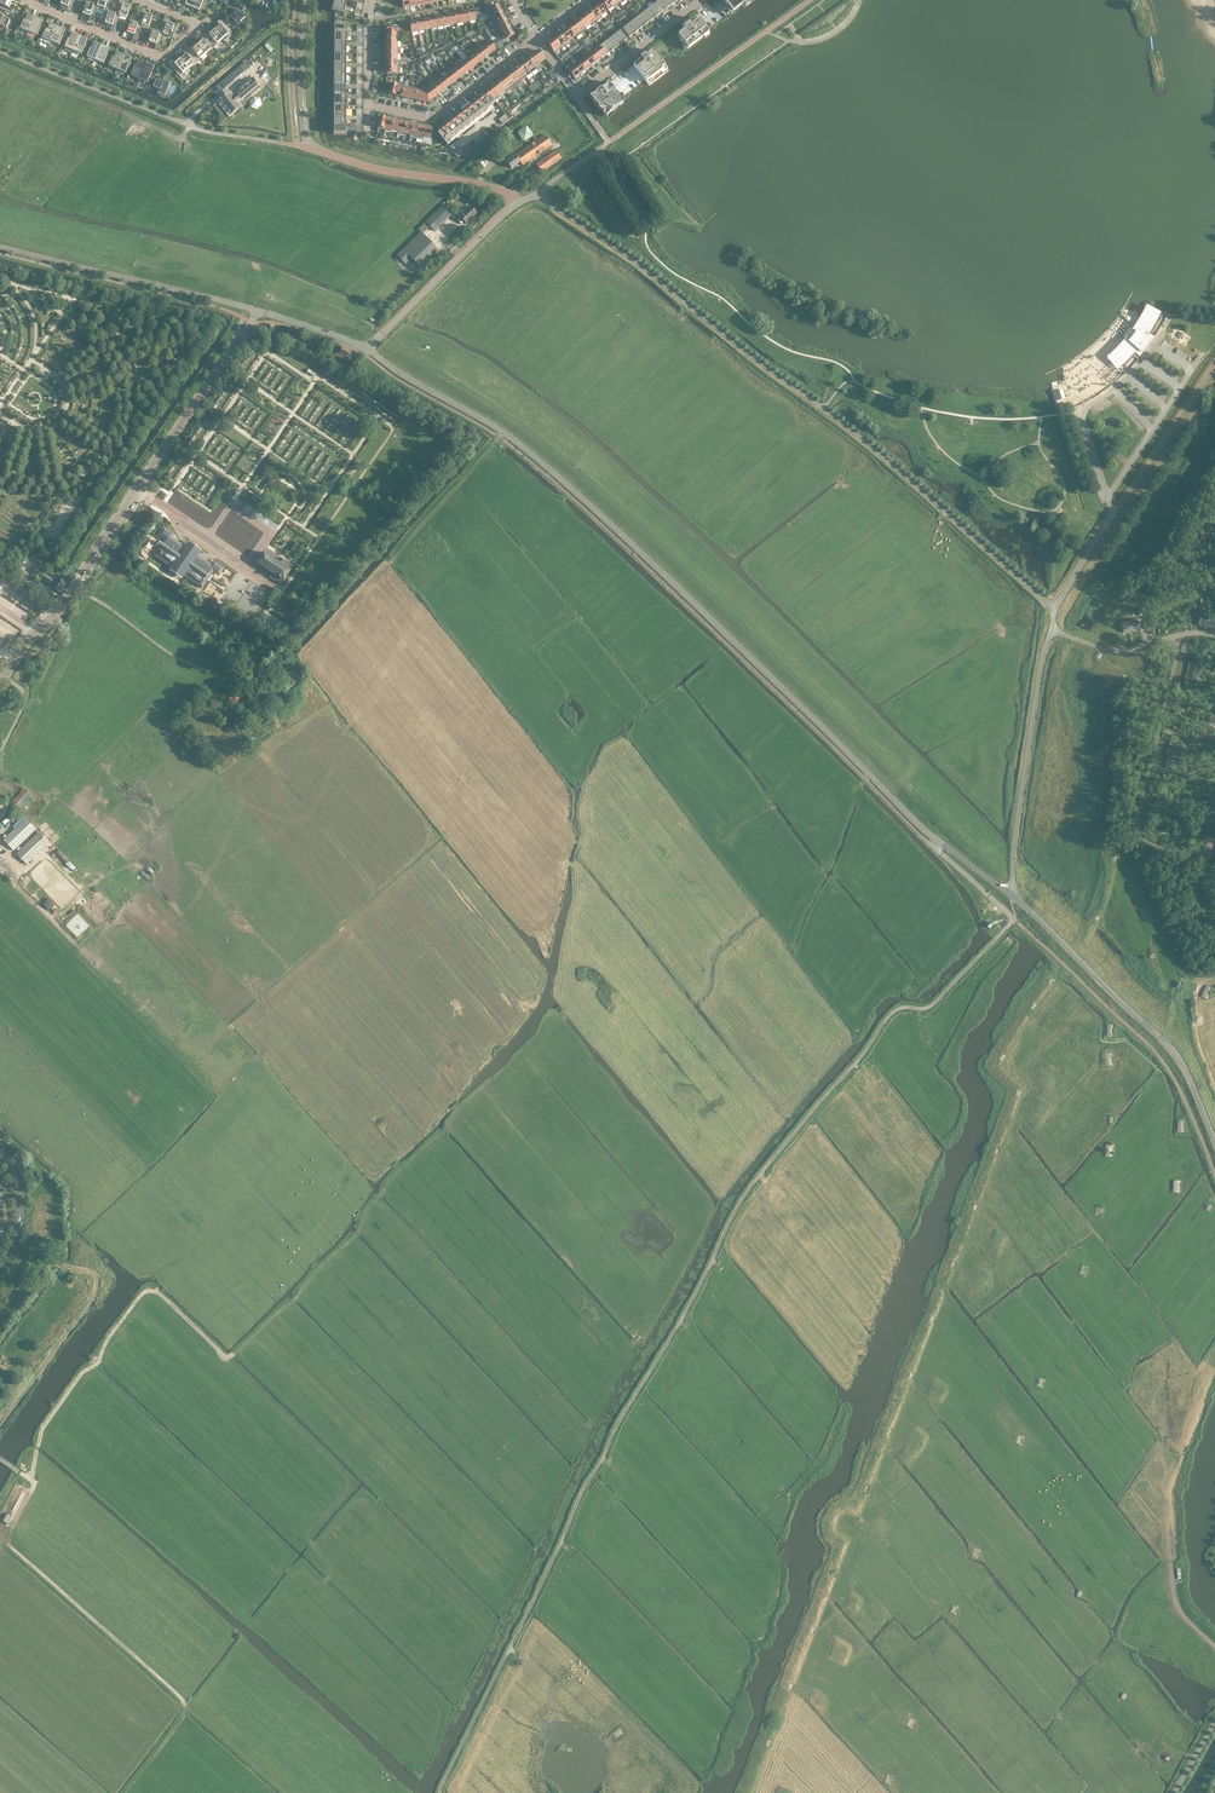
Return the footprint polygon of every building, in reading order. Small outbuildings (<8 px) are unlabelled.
[(12,14),(13,10),(9,8),(12,1),(9,0),(0,0),(0,9),(12,14)] [(61,5),(68,7),(67,11),(71,13),(75,0),(62,0),(61,5)] [(108,0),(95,0),(94,5),(98,6),(105,9),(108,0)] [(130,6),(123,4),(125,0),(120,0),(116,14),(120,16),(127,18),(130,6)] [(180,8),(184,9),(186,5),(192,8),(196,0),(183,0),(180,8)] [(192,8),(199,11),(197,15),(201,16),(208,1),(207,0),(196,0),(192,8)] [(404,8),(410,7),(409,0),(402,0),(404,8)] [(609,0),(604,0),(602,2),(608,10),(614,6),(609,0)] [(659,1),(666,10),(666,9),(671,5),(667,0),(660,0),(659,1)] [(740,7),(741,6),(744,9),(754,1),(754,0),(722,0),(732,13),(740,7)] [(654,5),(660,13),(665,10),(666,10),(659,1),(654,5)] [(98,6),(94,5),(87,2),(83,14),(90,16),(89,20),(93,22),(98,6)] [(594,8),(601,16),(606,12),(600,3),(594,8)] [(337,5),(334,4),(332,11),(344,14),(346,7),(337,5)] [(492,6),(476,9),(477,15),(488,13),(491,19),(503,13),(499,5),(493,8),(492,6)] [(654,5),(649,9),(656,18),(656,17),(660,13),(654,5)] [(236,12),(235,13),(231,17),(237,25),(240,22),(240,23),(245,18),(235,7),(233,9),(236,12)] [(142,11),(138,23),(142,25),(141,28),(148,30),(149,27),(152,16),(153,16),(149,15),(146,14),(147,9),(143,8),(142,11)] [(589,12),(596,20),(597,22),(602,18),(601,16),(594,8),(589,12)] [(470,21),(476,20),(474,9),(468,11),(470,21)] [(643,13),(650,21),(655,18),(656,18),(649,9),(643,13)] [(468,11),(461,12),(463,23),(470,21),(468,11)] [(109,12),(105,23),(112,26),(111,30),(115,31),(120,16),(116,14),(109,12)] [(463,23),(461,12),(455,13),(457,24),(463,23)] [(589,12),(584,16),(591,24),(592,25),(597,22),(596,20),(589,12)] [(0,25),(7,27),(10,19),(3,17),(4,15),(0,13),(0,25)] [(450,25),(457,24),(455,13),(448,14),(450,25)] [(503,13),(491,19),(495,26),(507,20),(505,15),(504,16),(503,13)] [(643,13),(638,17),(645,26),(646,25),(645,25),(650,21),(643,13)] [(26,17),(27,18),(26,20),(24,19),(20,29),(29,32),(35,17),(28,14),(27,14),(26,15),(26,16),(26,17)] [(450,25),(448,14),(442,16),(444,26),(450,25)] [(438,28),(444,26),(442,16),(436,17),(438,28)] [(584,16),(579,20),(585,28),(591,24),(584,16)] [(42,20),(35,17),(29,32),(37,36),(41,27),(39,26),(40,24),(41,24),(42,24),(42,23),(43,22),(43,21),(42,20)] [(171,37),(175,25),(168,23),(169,19),(165,17),(160,33),(164,34),(171,37)] [(438,28),(436,17),(429,18),(431,29),(438,28)] [(633,21),(640,29),(645,26),(638,17),(633,21)] [(425,30),(431,29),(429,18),(423,19),(425,30)] [(220,19),(217,22),(220,25),(215,30),(223,40),(224,41),(229,37),(228,36),(232,32),(220,19)] [(425,30),(423,19),(416,21),(418,31),(425,30)] [(678,36),(685,45),(688,49),(709,33),(699,19),(692,25),(690,22),(689,21),(681,26),(685,31),(678,36)] [(507,20),(495,26),(498,34),(510,28),(509,25),(510,24),(507,20)] [(579,20),(574,24),(580,32),(581,33),(586,29),(585,28),(579,20)] [(137,40),(138,38),(141,28),(142,25),(138,23),(131,21),(127,33),(134,35),(133,39),(137,40)] [(412,33),(418,31),(416,21),(410,22),(412,33)] [(633,21),(628,25),(635,34),(635,33),(640,29),(633,21)] [(51,42),(57,26),(50,23),(49,24),(48,24),(48,25),(48,26),(48,27),(49,27),(48,30),(46,29),(42,38),(44,39),(43,42),(49,45),(51,42)] [(387,28),(387,34),(398,34),(398,24),(388,26),(388,28),(387,28)] [(574,24),(568,28),(575,36),(576,37),(581,33),(580,32),(574,24)] [(622,29),(629,38),(634,34),(635,34),(628,25),(622,29)] [(57,26),(51,42),(59,45),(63,36),(61,35),(62,33),(63,33),(64,32),(65,31),(65,30),(64,30),(64,29),(57,26)] [(502,39),(495,45),(498,48),(499,48),(503,45),(510,39),(509,38),(514,35),(510,28),(498,34),(502,39)] [(568,28),(563,32),(570,40),(575,36),(568,28)] [(160,33),(153,30),(149,42),(156,44),(155,48),(159,50),(164,34),(160,33)] [(223,40),(215,30),(209,35),(206,31),(203,34),(215,47),(223,40)] [(621,30),(615,35),(622,44),(623,43),(622,43),(627,39),(621,30)] [(347,43),(347,36),(364,36),(364,32),(347,32),(347,33),(335,32),(335,40),(337,40),(337,43),(347,43)] [(563,32),(558,36),(566,46),(571,42),(570,40),(563,32)] [(72,53),(79,36),(73,33),(72,33),(71,33),(70,34),(70,35),(70,36),(71,37),(70,39),(68,38),(65,48),(66,48),(65,50),(72,53)] [(215,47),(203,34),(200,37),(203,40),(198,45),(206,55),(215,47)] [(615,35),(610,39),(617,47),(621,43),(622,44),(615,35)] [(83,45),(84,42),(85,42),(86,42),(86,41),(87,41),(87,40),(87,39),(86,39),(86,38),(79,36),(72,53),(78,56),(79,54),(81,55),(85,45),(83,45)] [(558,36),(553,40),(560,48),(561,50),(566,46),(558,36)] [(610,39),(605,43),(612,52),(612,51),(617,47),(610,39)] [(560,48),(553,40),(548,44),(554,52),(560,48)] [(484,46),(491,54),(496,50),(489,41),(484,46)] [(102,45),(95,42),(94,42),(93,42),(93,43),(92,43),(92,44),(92,45),(93,46),(92,48),(90,48),(87,57),(95,60),(102,45)] [(265,46),(271,52),(274,50),(270,46),(268,43),(265,46)] [(347,47),(364,47),(364,43),(347,43),(337,43),(334,43),(334,51),(337,51),(337,53),(346,54),(347,47)] [(605,43),(600,47),(606,55),(611,51),(611,52),(612,52),(605,43)] [(102,45),(95,60),(103,64),(107,55),(105,54),(106,52),(107,52),(108,51),(109,51),(109,50),(109,49),(109,48),(108,48),(102,45)] [(206,55),(198,45),(192,49),(189,46),(186,49),(197,62),(206,55)] [(593,49),(602,60),(602,59),(606,55),(600,47),(598,45),(593,49)] [(484,46),(479,49),(486,58),(491,54),(484,46)] [(197,62),(186,49),(183,51),(186,55),(181,60),(189,69),(197,62)] [(474,54),(480,62),(486,58),(479,49),(474,54)] [(593,49),(588,53),(596,63),(601,59),(601,60),(602,60),(593,49)] [(546,59),(539,50),(533,55),(540,63),(546,59)] [(633,66),(645,81),(649,86),(668,71),(653,51),(648,54),(647,53),(637,61),(638,62),(633,66)] [(115,55),(114,58),(113,57),(109,66),(117,70),(124,55),(117,52),(116,52),(115,52),(115,53),(114,53),(114,54),(114,55),(115,55)] [(337,53),(334,53),(334,61),(337,61),(337,64),(346,64),(346,54),(337,53)] [(583,57),(584,59),(591,68),(592,67),(591,67),(596,63),(588,53),(583,57)] [(118,70),(117,72),(123,75),(124,73),(125,73),(129,64),(128,64),(129,61),(130,61),(131,60),(131,59),(131,58),(130,57),(131,56),(128,54),(127,56),(124,55),(117,70),(118,70)] [(474,54),(468,57),(475,66),(480,62),(474,54)] [(543,67),(540,63),(533,55),(528,59),(537,70),(538,71),(543,67)] [(463,61),(470,70),(475,66),(468,57),(463,61)] [(583,57),(578,61),(586,71),(590,67),(591,68),(584,59),(583,57)] [(537,70),(528,59),(523,63),(532,74),(537,70)] [(180,77),(184,73),(186,75),(190,71),(189,69),(181,60),(175,64),(172,61),(169,64),(180,77)] [(139,79),(146,64),(139,61),(138,61),(137,61),(137,62),(137,63),(137,64),(137,65),(136,67),(135,67),(131,76),(139,79)] [(463,61),(458,65),(465,74),(470,70),(463,61)] [(578,61),(573,65),(581,76),(581,75),(586,71),(578,61)] [(240,67),(244,72),(250,67),(246,62),(240,67)] [(532,74),(523,63),(518,66),(527,77),(532,74)] [(139,79),(139,81),(145,84),(145,82),(147,83),(151,74),(150,73),(151,71),(152,70),(153,70),(153,69),(153,68),(153,67),(152,67),(146,64),(139,79)] [(346,68),(363,68),(363,64),(346,64),(337,64),(334,64),(334,72),(337,72),(337,74),(337,75),(346,75),(346,68)] [(453,70),(460,78),(465,74),(458,65),(453,70)] [(567,69),(575,79),(580,75),(580,76),(581,76),(573,65),(567,69)] [(527,77),(518,66),(513,71),(521,82),(527,77)] [(453,70),(448,74),(454,82),(460,78),(453,70)] [(521,82),(513,71),(508,75),(514,83),(516,86),(521,82)] [(553,80),(558,75),(555,71),(549,75),(553,80)] [(337,75),(337,74),(334,74),(334,82),(337,82),(337,85),(346,85),(346,75),(337,75)] [(442,78),(449,86),(454,82),(448,74),(442,78)] [(508,75),(502,79),(511,90),(512,91),(517,87),(516,86),(514,83),(508,75)] [(233,81),(229,76),(215,88),(219,93),(233,81)] [(230,115),(240,107),(241,108),(248,103),(246,100),(247,98),(250,101),(254,98),(251,95),(260,88),(252,78),(231,95),(230,94),(220,103),(230,115)] [(442,78),(437,82),(444,90),(449,86),(442,78)] [(156,79),(153,87),(160,90),(158,93),(159,94),(159,93),(165,96),(167,93),(170,94),(173,86),(170,85),(171,83),(164,80),(163,82),(156,79)] [(511,90),(502,79),(497,83),(504,91),(506,94),(511,90)] [(390,94),(396,96),(399,85),(386,82),(386,92),(390,93),(390,94)] [(396,96),(403,97),(405,86),(406,83),(399,82),(399,85),(396,96)] [(432,86),(439,94),(444,90),(437,82),(432,86)] [(504,91),(497,83),(492,87),(501,98),(506,94),(504,91)] [(610,87),(608,83),(604,88),(599,90),(595,95),(589,98),(592,100),(594,104),(597,106),(599,110),(603,112),(603,116),(606,117),(610,113),(615,111),(618,106),(623,104),(622,101),(619,99),(618,95),(615,93),(613,89),(610,87)] [(346,96),(346,95),(346,89),(363,89),(363,85),(346,85),(337,85),(334,85),(334,93),(337,93),(337,95),(337,96),(346,96)] [(403,97),(409,98),(411,88),(405,86),(403,97)] [(432,86),(426,91),(428,100),(432,97),(433,98),(439,94),(432,86)] [(501,98),(492,87),(487,91),(494,100),(495,102),(501,98)] [(409,98),(416,100),(418,89),(411,88),(409,98)] [(428,100),(426,91),(418,89),(416,100),(422,101),(423,99),(428,100)] [(494,100),(487,91),(484,93),(466,107),(439,128),(442,131),(438,133),(447,145),(451,142),(450,141),(454,136),(455,137),(460,131),(461,132),(466,127),(467,128),(471,123),(473,123),(476,120),(477,118),(478,119),(483,114),(484,115),(495,102),(494,100)] [(346,106),(346,99),(363,99),(363,96),(346,95),(346,96),(337,96),(337,95),(334,95),(334,103),(337,103),(337,106),(346,106)] [(262,107),(263,105),(262,103),(261,101),(259,99),(256,99),(254,99),(253,99),(252,100),(251,101),(250,102),(250,105),(250,107),(250,108),(251,109),(253,111),(255,111),(256,111),(257,111),(259,111),(261,110),(261,109),(262,107)] [(346,110),(363,110),(363,106),(346,106),(337,106),(334,106),(334,114),(337,114),(337,116),(337,117),(346,117),(346,110)] [(507,117),(510,119),(513,117),(511,114),(510,113),(506,108),(503,111),(507,117)] [(502,125),(509,120),(505,115),(499,120),(502,125)] [(337,116),(334,116),(334,124),(337,124),(336,127),(346,127),(346,120),(356,120),(356,117),(346,117),(337,117),(337,116)] [(377,127),(385,129),(387,118),(381,117),(380,118),(377,117),(377,127)] [(391,130),(394,120),(387,118),(385,129),(384,132),(391,133),(391,130)] [(400,121),(394,120),(391,130),(398,132),(400,121)] [(397,134),(404,136),(404,133),(407,122),(400,121),(398,132),(397,134)] [(404,133),(411,134),(413,123),(409,122),(409,123),(407,122),(404,133)] [(410,137),(416,139),(419,125),(417,125),(417,123),(413,123),(411,134),(410,137)] [(416,139),(423,140),(424,137),(423,137),(426,126),(419,125),(416,139)] [(525,142),(534,135),(527,125),(518,132),(525,142)] [(432,128),(426,126),(423,137),(424,137),(433,139),(435,130),(432,129),(432,128)] [(510,158),(506,161),(511,169),(520,162),(523,166),(552,145),(545,135),(516,156),(511,159),(510,158)] [(500,142),(492,148),(495,152),(503,146),(500,142)] [(446,146),(445,146),(442,149),(447,154),(449,152),(450,151),(450,150),(446,146)] [(464,154),(461,149),(454,154),(458,159),(464,154)] [(556,162),(551,154),(536,164),(542,172),(556,162)] [(443,206),(426,222),(430,227),(434,231),(452,214),(443,206)] [(470,207),(460,216),(459,216),(456,219),(461,225),(465,221),(467,223),(477,213),(470,207)] [(419,229),(421,232),(423,234),(430,227),(426,222),(419,229)] [(421,232),(404,249),(397,256),(406,264),(412,258),(420,266),(438,249),(423,234),(421,232)] [(1149,307),(1132,334),(1111,358),(1117,365),(1120,362),(1124,366),(1135,354),(1138,356),(1154,334),(1151,332),(1161,317),(1156,315),(1158,312),(1149,307)] [(335,355),(339,357),(342,359),(344,355),(349,358),(352,352),(339,346),(335,355)] [(1104,384),(1113,379),(1110,373),(1101,378),(1104,384)] [(1059,391),(1053,392),(1055,402),(1062,400),(1059,391)] [(160,545),(153,555),(164,563),(171,567),(171,568),(177,573),(183,577),(183,576),(184,576),(192,582),(202,588),(208,579),(214,570),(216,572),(218,573),(220,571),(221,568),(217,565),(213,563),(212,564),(211,565),(204,560),(198,555),(198,554),(192,550),(186,546),(186,547),(185,547),(177,541),(172,538),(172,537),(173,536),(168,532),(165,530),(163,532),(162,534),(164,536),(166,537),(160,545)] [(264,553),(258,562),(272,573),(269,577),(280,584),(283,580),(284,580),(290,571),(290,570),(293,565),(282,558),(280,563),(264,553)] [(53,587),(52,587),(59,592),(66,583),(59,578),(57,581),(37,568),(33,573),(34,574),(27,584),(25,582),(23,585),(28,589),(37,576),(53,587)] [(235,604),(232,609),(242,616),(245,611),(235,604)] [(1202,614),(1199,625),(1202,626),(1208,627),(1214,629),(1214,617),(1202,614)] [(1124,633),(1139,629),(1139,627),(1142,626),(1140,619),(1137,620),(1122,624),(1124,633)] [(270,628),(272,626),(264,621),(263,623),(260,627),(268,632),(270,628)] [(285,623),(277,634),(285,640),(293,628),(285,623)] [(1185,684),(1196,687),(1202,663),(1190,660),(1190,664),(1188,670),(1187,673),(1187,676),(1185,682),(1185,684)] [(268,672),(258,682),(262,686),(272,676),(268,672)] [(242,677),(238,683),(246,689),(250,683),(242,677)] [(233,707),(235,709),(244,699),(233,690),(229,695),(228,695),(219,706),(225,711),(232,704),(234,706),(233,707)] [(278,703),(271,697),(267,702),(274,708),(278,703)] [(226,712),(231,717),(236,713),(231,708),(226,712)] [(259,724),(255,721),(251,726),(255,730),(259,724)] [(1165,767),(1176,770),(1182,746),(1170,743),(1170,746),(1168,752),(1167,758),(1165,764),(1165,767)] [(24,789),(17,797),(12,802),(24,813),(34,803),(29,799),(32,796),(24,789)] [(1203,804),(1204,801),(1192,798),(1189,809),(1201,812),(1202,809),(1203,804)] [(10,814),(3,822),(6,825),(13,817),(10,814)] [(25,819),(3,840),(14,851),(36,830),(25,819)] [(38,832),(16,854),(27,864),(49,843),(38,832)] [(1188,846),(1189,845),(1190,845),(1191,844),(1189,843),(1190,837),(1192,838),(1192,836),(1190,836),(1191,834),(1184,833),(1182,845),(1188,846)] [(59,850),(57,853),(67,862),(69,859),(59,850)] [(1173,906),(1174,904),(1175,905),(1176,903),(1174,903),(1175,897),(1177,897),(1177,896),(1175,895),(1176,894),(1169,893),(1167,905),(1173,906)] [(1207,999),(1207,998),(1209,998),(1210,997),(1208,996),(1210,991),(1212,991),(1213,990),(1211,989),(1212,988),(1206,985),(1201,996),(1207,999)] [(1113,1037),(1113,1035),(1115,1036),(1115,1034),(1113,1034),(1114,1028),(1116,1028),(1116,1027),(1114,1026),(1114,1025),(1108,1024),(1107,1036),(1113,1037)] [(1112,1065),(1112,1064),(1114,1064),(1114,1062),(1112,1062),(1112,1056),(1114,1056),(1114,1055),(1112,1055),(1112,1053),(1106,1053),(1106,1065),(1112,1065)] [(1183,1132),(1184,1131),(1185,1131),(1186,1130),(1184,1130),(1184,1123),(1186,1124),(1186,1122),(1185,1122),(1185,1120),(1178,1120),(1177,1132),(1183,1132)] [(1112,1156),(1112,1155),(1114,1155),(1114,1153),(1112,1153),(1113,1147),(1114,1147),(1115,1146),(1113,1146),(1113,1144),(1106,1144),(1106,1156),(1112,1156)] [(1180,1193),(1180,1191),(1182,1191),(1182,1190),(1180,1190),(1180,1183),(1182,1184),(1182,1182),(1180,1182),(1180,1180),(1174,1180),(1173,1192),(1180,1193)] [(1095,1215),(1103,1217),(1103,1215),(1102,1215),(1103,1209),(1105,1210),(1105,1208),(1097,1207),(1095,1215)] [(1078,1273),(1084,1275),(1086,1276),(1086,1274),(1085,1274),(1087,1268),(1088,1269),(1089,1267),(1087,1267),(1081,1264),(1078,1273)] [(1036,1385),(1044,1388),(1044,1387),(1043,1386),(1045,1381),(1046,1381),(1047,1380),(1039,1377),(1036,1385)] [(1014,1441),(1022,1444),(1022,1442),(1021,1442),(1023,1437),(1024,1437),(1024,1436),(1016,1433),(1014,1441)] [(971,1555),(979,1558),(979,1557),(978,1556),(980,1551),(981,1551),(982,1550),(974,1547),(971,1555)] [(949,1611),(957,1614),(958,1613),(956,1612),(958,1607),(960,1607),(960,1606),(952,1603),(949,1611)] [(905,1725),(913,1728),(914,1727),(912,1726),(914,1721),(916,1721),(916,1720),(908,1717),(905,1725)] [(883,1782),(891,1784),(891,1783),(890,1783),(892,1777),(893,1778),(894,1776),(886,1774),(883,1782)]
